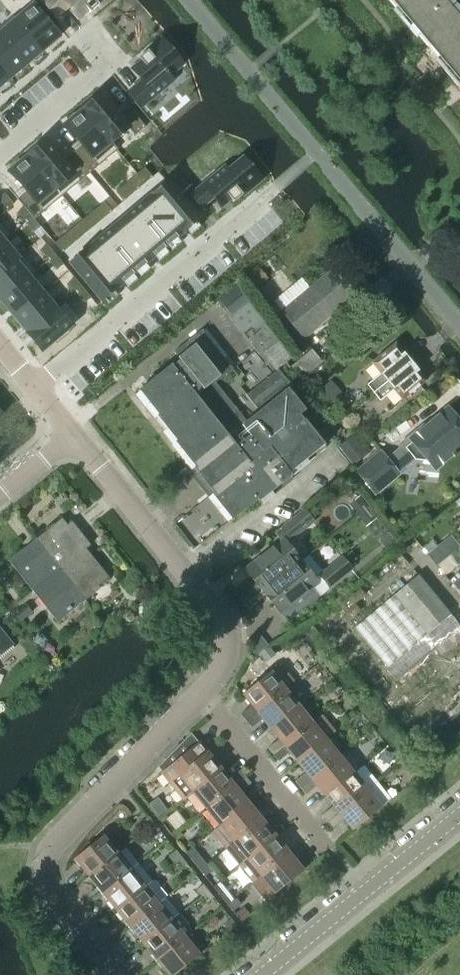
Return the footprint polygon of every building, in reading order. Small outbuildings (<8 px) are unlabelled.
[(45,1),(56,15),(68,4),(78,16),(87,9),(90,13),(105,0),(46,0),(45,1)] [(414,26),(430,46),(431,47),(455,75),(455,76),(459,81),(459,12),(456,7),(454,4),(450,8),(443,0),(391,0),(414,26)] [(16,20),(15,20),(41,51),(58,37),(33,6),(16,20)] [(0,27),(0,36),(24,65),(41,51),(15,20),(16,20),(13,16),(0,27)] [(8,79),(24,65),(0,36),(0,69),(8,79)] [(143,81),(131,91),(142,105),(154,95),(171,80),(168,76),(181,64),(161,40),(138,58),(141,62),(133,69),(143,81)] [(102,94),(83,110),(111,142),(111,141),(128,127),(135,135),(145,127),(128,106),(119,114),(102,94)] [(83,110),(65,125),(82,145),(73,153),(90,173),(118,150),(111,141),(111,142),(83,110)] [(46,140),(28,156),(62,196),(90,173),(73,153),(63,161),(59,156),(46,140)] [(28,156),(10,171),(23,186),(27,191),(18,199),(17,199),(34,219),(62,196),(28,156)] [(204,185),(192,195),(201,206),(213,196),(221,206),(230,199),(233,203),(260,180),(242,159),(227,172),(224,168),(204,185)] [(144,168),(137,174),(145,183),(152,177),(144,168)] [(137,174),(130,180),(138,189),(145,183),(137,174)] [(130,180),(123,186),(131,195),(138,189),(130,180)] [(166,182),(70,262),(102,300),(198,220),(166,182)] [(123,186),(116,192),(124,201),(131,195),(123,186)] [(13,204),(4,193),(0,197),(0,201),(7,209),(13,204)] [(104,202),(55,243),(62,252),(111,212),(104,202)] [(23,207),(17,212),(25,222),(32,217),(23,207)] [(34,232),(40,227),(32,217),(25,222),(34,232)] [(7,238),(11,235),(0,222),(0,243),(7,238)] [(0,243),(0,272),(21,254),(20,254),(7,238),(0,243)] [(48,260),(55,254),(46,244),(40,250),(48,260)] [(1,300),(32,273),(32,274),(36,271),(22,253),(20,254),(21,254),(0,272),(0,299),(1,300)] [(57,270),(63,264),(55,254),(48,260),(57,270)] [(333,268),(281,312),(304,339),(356,295),(333,268)] [(32,273),(1,300),(15,316),(42,293),(43,294),(47,291),(32,274),(32,273)] [(82,288),(74,277),(68,283),(76,293),(82,288)] [(84,303),(91,298),(82,288),(76,293),(84,303)] [(42,293),(15,316),(28,333),(56,309),(43,294),(42,293)] [(56,309),(28,333),(43,350),(55,340),(57,342),(69,332),(67,330),(71,327),(56,309)] [(261,414),(250,423),(249,421),(248,422),(249,424),(249,425),(215,383),(233,368),(233,367),(232,368),(202,331),(203,330),(202,330),(174,352),(174,353),(175,352),(181,359),(173,366),(172,364),(138,391),(139,392),(158,415),(157,416),(176,441),(175,442),(195,467),(193,468),(213,493),(212,494),(231,519),(230,520),(231,521),(257,500),(259,502),(291,476),(291,477),(292,476),(327,448),(302,416),(310,409),(278,369),(277,370),(247,394),(246,395),(261,414)] [(369,385),(374,392),(411,362),(395,344),(372,363),(381,374),(369,385)] [(411,362),(374,392),(380,399),(393,388),(402,400),(426,380),(411,362)] [(357,471),(375,493),(399,473),(398,468),(416,454),(422,454),(434,468),(435,470),(436,468),(440,466),(453,455),(454,457),(457,454),(456,452),(459,449),(459,422),(448,407),(403,444),(403,450),(389,461),(381,452),(357,471)] [(282,528),(292,539),(313,522),(304,510),(282,528)] [(62,518),(36,539),(83,598),(109,577),(108,577),(107,578),(84,550),(91,545),(72,521),(67,525),(62,518)] [(83,598),(36,539),(9,561),(56,620),(83,598)] [(246,569),(263,591),(301,561),(283,539),(246,569)] [(320,575),(330,587),(351,569),(342,558),(320,575)] [(301,561),(263,591),(281,613),(318,583),(301,561)] [(387,667),(386,668),(395,679),(435,646),(443,655),(459,641),(459,626),(417,576),(354,628),(387,667)] [(0,629),(0,655),(13,645),(0,629)] [(243,694),(257,712),(285,689),(294,681),(280,664),(271,672),(270,671),(243,694)] [(257,712),(271,728),(298,706),(285,689),(257,712)] [(271,728),(284,745),(312,723),(298,706),(271,728)] [(240,714),(246,721),(253,715),(250,711),(245,710),(240,714)] [(253,715),(246,721),(251,727),(256,723),(257,719),(253,715)] [(284,745),(298,762),(326,739),(335,732),(321,715),(312,723),(284,745)] [(298,762),(311,779),(339,756),(326,739),(298,762)] [(183,799),(193,792),(221,769),(199,742),(161,772),(183,799)] [(268,748),(273,754),(280,748),(277,744),(273,744),(268,748)] [(280,748),(273,754),(278,761),(283,757),(284,753),(280,748)] [(311,779),(325,795),(353,773),(339,756),(311,779)] [(325,795),(339,812),(377,781),(363,764),(353,773),(325,795)] [(193,792),(206,808),(234,786),(221,769),(193,792)] [(234,778),(238,783),(245,777),(240,770),(235,774),(234,778)] [(245,777),(238,783),(241,787),(246,787),(251,783),(245,777)] [(295,781),(300,788),(308,782),(304,778),(300,777),(295,781)] [(377,781),(339,812),(353,830),(391,799),(377,781)] [(308,782),(300,788),(306,795),(311,790),(311,786),(308,782)] [(206,808),(220,825),(248,802),(234,786),(206,808)] [(226,848),(261,819),(248,802),(220,825),(212,831),(226,848)] [(322,815),(327,821),(335,815),(331,811),(327,811),(322,815)] [(335,815),(327,821),(333,828),(338,824),(338,820),(335,815)] [(142,822),(147,829),(154,823),(148,816),(142,822)] [(261,819),(226,848),(240,865),(275,836),(261,819)] [(154,823),(147,829),(152,835),(159,830),(154,823)] [(89,876),(117,853),(103,835),(75,858),(89,876)] [(275,836),(240,865),(253,882),(261,875),(289,853),(275,836)] [(186,853),(199,870),(206,864),(193,847),(186,853)] [(123,848),(117,853),(89,876),(103,892),(137,865),(123,848)] [(169,855),(174,862),(181,857),(176,850),(169,855)] [(289,853),(261,875),(275,893),(303,870),(289,853)] [(181,857),(174,862),(180,869),(186,863),(181,857)] [(206,864),(199,870),(205,876),(212,871),(206,864)] [(137,865),(103,892),(116,909),(150,882),(137,865)] [(213,886),(227,903),(234,898),(220,881),(213,886)] [(150,882),(116,909),(130,926),(164,898),(150,882)] [(196,889),(201,896),(208,890),(203,883),(196,889)] [(208,890),(201,896),(207,902),(214,897),(208,890)] [(164,898),(130,926),(143,943),(177,915),(164,898)] [(234,898),(227,903),(232,910),(239,904),(234,898)] [(143,943),(157,960),(185,937),(191,932),(177,915),(143,943)] [(224,923),(229,930),(236,925),(231,918),(224,923)] [(157,960),(169,974),(174,974),(199,955),(185,937),(157,960)]
